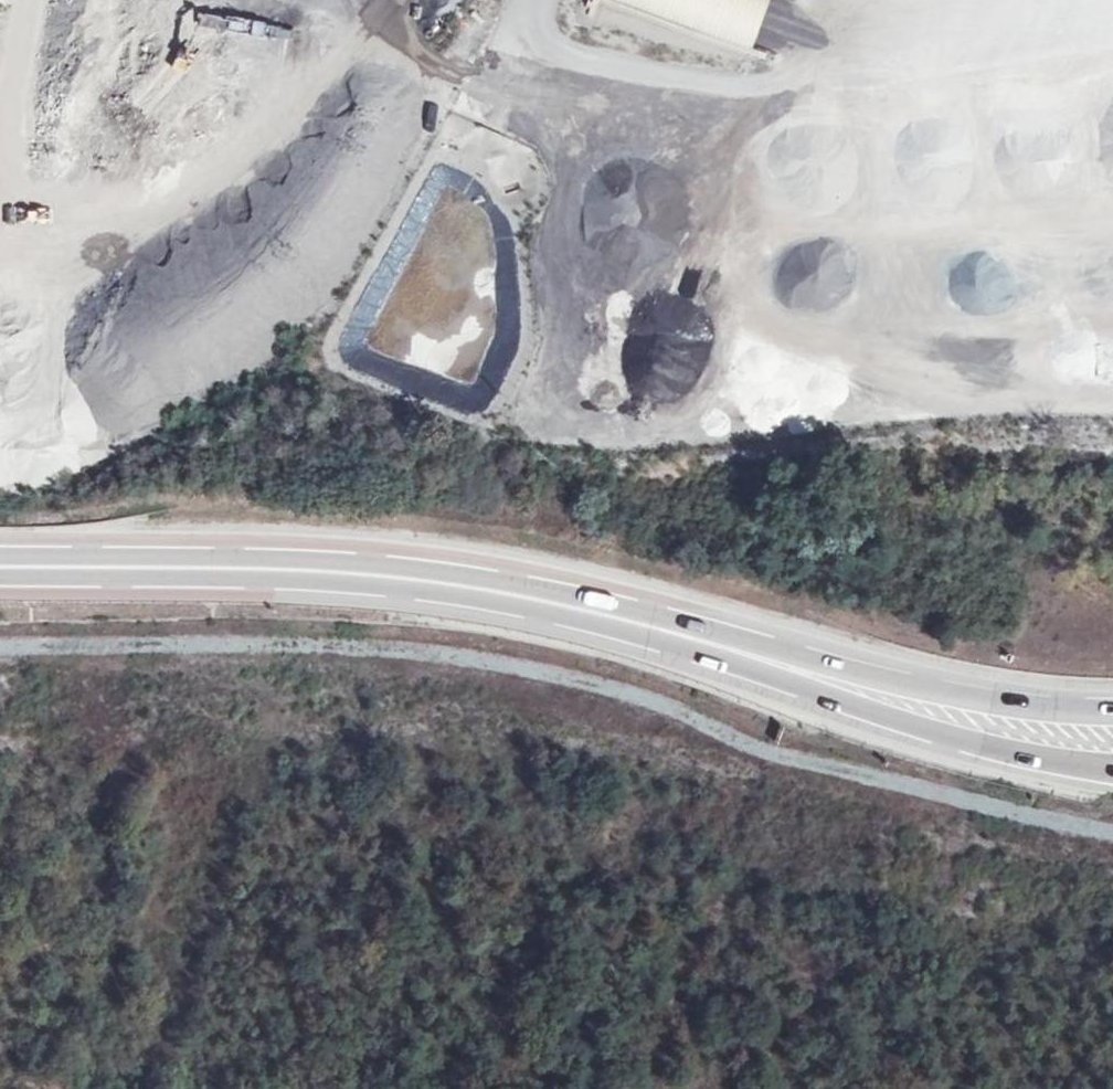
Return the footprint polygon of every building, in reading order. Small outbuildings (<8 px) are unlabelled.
[(594,16),(752,59),(774,0),(599,0),(594,16)]
